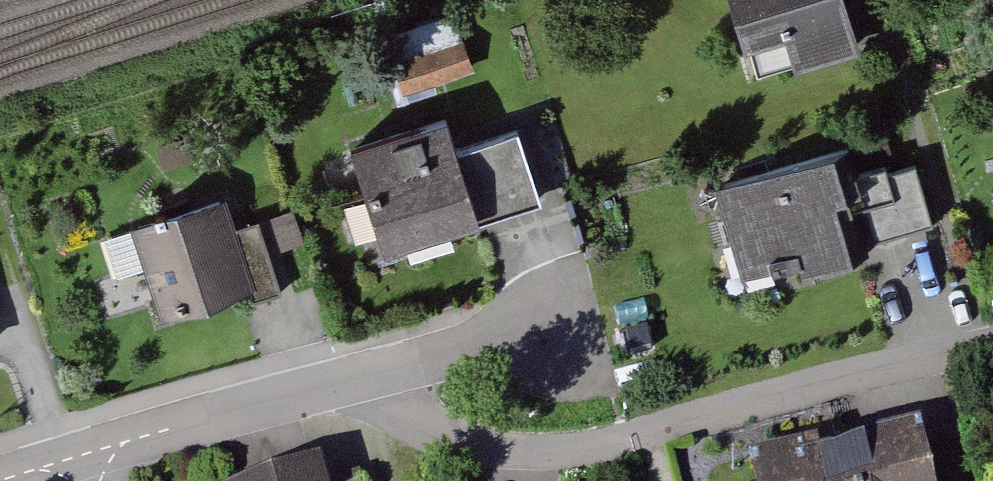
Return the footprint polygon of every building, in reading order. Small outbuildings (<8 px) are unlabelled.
[(737,44),(781,31),(793,69),(854,50),(839,0),(724,0),(737,44)] [(461,42),(392,65),(403,98),(472,75),(461,42)] [(437,116),(343,148),(379,255),(537,201),(512,129),(449,151),(437,116)] [(823,148),(711,186),(742,278),(796,259),(802,275),(846,260),(844,253),(826,201),(840,197),(823,148)] [(844,211),(840,197),(826,201),(844,253),(933,223),(912,161),(885,170),(893,195),(844,211)] [(217,194),(122,229),(158,327),(241,296),(246,309),(282,295),(256,223),(231,232),(217,194)] [(745,454),(752,480),(929,480),(915,427),(815,453),(811,437),(745,454)] [(247,480),(321,480),(313,458),(247,480)]
